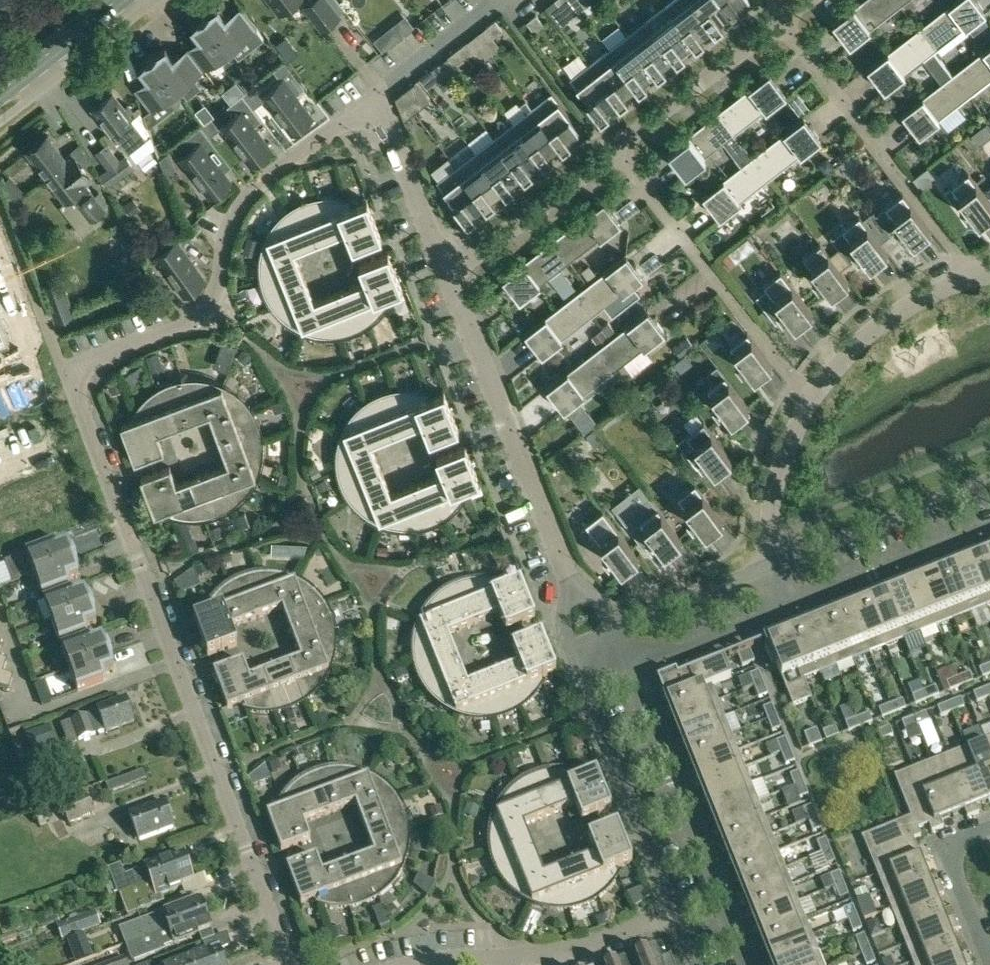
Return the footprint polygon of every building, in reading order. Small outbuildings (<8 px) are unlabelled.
[(280,13),(297,0),(270,0),(280,13)] [(306,6),(304,8),(322,30),(339,16),(327,0),(314,0),(312,2),(311,0),(301,0),(306,6)] [(579,12),(570,0),(555,0),(570,19),(579,12)] [(579,12),(589,5),(585,0),(570,0),(579,12)] [(692,40),(691,40),(695,46),(704,39),(700,34),(710,26),(711,25),(691,0),(671,0),(665,5),(692,40)] [(711,25),(710,26),(714,31),(723,24),(719,19),(729,11),(730,11),(722,0),(691,0),(711,25)] [(730,11),(729,11),(733,16),(742,10),(738,4),(744,0),(722,0),(730,11)] [(895,0),(863,0),(832,24),(850,46),(871,30),(870,29),(900,6),(895,0)] [(934,51),(964,28),(965,29),(986,13),(976,0),(956,0),(918,29),(934,51)] [(665,5),(646,20),(673,55),(672,55),(676,60),(685,54),(681,48),(691,40),(692,40),(665,5)] [(202,14),(230,49),(256,29),(240,8),(224,16),(217,7),(203,14),(202,14)] [(188,49),(204,70),(230,49),(202,14),(201,15),(191,27),(198,37),(188,49)] [(536,15),(526,22),(534,32),(543,24),(536,15)] [(495,20),(485,28),(493,38),(502,30),(495,20)] [(673,55),(646,20),(627,34),(654,69),(653,70),(657,75),(666,68),(662,63),(672,55),(673,55)] [(934,51),(918,29),(867,69),(884,91),(905,75),(905,74),(934,51)] [(653,70),(654,69),(627,34),(608,49),(635,84),(634,84),(638,90),(647,83),(643,77),(653,70)] [(466,43),(447,57),(455,67),(474,52),(466,43)] [(969,96),(989,80),(989,45),(952,74),(969,96)] [(193,78),(204,70),(188,49),(187,49),(172,57),(165,47),(151,54),(150,55),(178,90),(179,89),(187,98),(201,87),(193,78)] [(634,84),(635,84),(608,49),(589,64),(616,98),(615,99),(619,104),(628,98),(624,92),(634,84)] [(182,96),(178,90),(150,55),(149,55),(139,67),(146,77),(135,90),(151,111),(165,100),(170,106),(175,106),(180,104),(182,100),(182,96)] [(273,70),(281,80),(262,94),(292,134),(313,118),(295,95),(304,88),(284,62),(273,70)] [(616,98),(589,64),(569,79),(600,119),(609,112),(605,107),(615,99),(616,98)] [(419,79),(426,89),(436,81),(429,72),(419,79)] [(718,112),(735,134),(765,110),(765,111),(786,95),(769,72),(718,112)] [(969,96),(952,74),(901,114),(919,136),(940,120),(939,119),(969,96)] [(395,98),(404,121),(429,101),(415,83),(395,98)] [(551,93),(532,108),(559,143),(558,143),(562,149),(571,142),(567,137),(579,128),(551,93)] [(112,132),(128,152),(146,137),(128,114),(134,110),(128,103),(123,107),(112,94),(93,109),(112,132)] [(242,95),(228,105),(235,115),(221,126),(251,165),(272,150),(254,126),(261,120),(242,95)] [(513,122),(540,157),(539,158),(543,163),(552,157),(548,151),(558,143),(559,143),(532,108),(526,100),(519,105),(525,113),(513,122)] [(705,157),(722,143),(740,167),(753,157),(735,134),(718,112),(667,151),(685,174),(706,158),(705,157)] [(753,157),(770,178),(799,155),(800,156),(821,140),(804,117),(753,157)] [(529,166),(539,158),(540,157),(513,122),(494,137),(521,172),(520,172),(524,178),(533,171),(529,166)] [(201,126),(187,137),(194,147),(180,158),(210,197),(231,181),(212,157),(220,151),(201,126)] [(73,195),(86,185),(82,180),(89,175),(72,154),(66,159),(48,136),(26,153),(55,189),(56,189),(65,201),(73,195)] [(520,172),(521,172),(494,137),(475,152),(502,187),(501,187),(505,192),(514,186),(510,180),(520,172)] [(154,143),(159,157),(169,149),(165,138),(154,143)] [(106,186),(116,178),(132,166),(125,157),(119,161),(107,145),(97,153),(109,168),(98,177),(106,186)] [(501,187),(502,187),(475,152),(456,166),(483,201),(482,202),(486,207),(495,200),(491,195),(501,187)] [(753,157),(740,167),(702,196),(720,219),(741,202),(740,201),(770,178),(753,157)] [(482,202),(483,201),(456,166),(436,181),(467,222),(476,215),(472,210),(482,202)] [(945,192),(958,208),(959,207),(966,215),(970,212),(978,222),(979,221),(982,224),(989,218),(989,202),(968,173),(951,186),(951,187),(945,192)] [(86,211),(99,201),(86,185),(73,195),(86,211)] [(885,206),(876,213),(884,224),(889,230),(894,227),(900,235),(905,232),(913,242),(914,241),(916,245),(932,233),(929,230),(930,229),(902,193),(885,206)] [(322,197),(316,198),(331,237),(346,231),(345,231),(357,226),(350,207),(351,206),(349,201),(350,202),(351,201),(346,199),(338,198),(330,197),(322,197)] [(307,247),(331,237),(316,198),(314,199),(307,201),(300,203),(293,207),(291,208),(307,247)] [(367,200),(351,206),(350,207),(357,226),(345,231),(346,231),(352,248),(381,237),(367,200)] [(553,239),(570,261),(599,238),(600,239),(621,223),(604,200),(553,239)] [(106,210),(99,201),(86,211),(93,221),(106,210)] [(266,236),(265,239),(294,252),(307,247),(291,208),(286,212),(280,217),(275,223),(270,229),(266,236)] [(843,230),(832,239),(839,247),(850,261),(850,262),(861,254),(870,265),(871,264),(873,267),(888,255),(886,252),(887,251),(880,243),(873,233),(859,215),(842,229),(843,230)] [(178,233),(182,241),(191,237),(187,228),(178,233)] [(260,274),(261,280),(299,264),(294,252),(265,239),(263,243),(261,251),(260,258),(259,266),(260,274)] [(570,261),(553,239),(502,279),(520,301),(541,285),(540,284),(570,261)] [(205,280),(176,240),(155,255),(184,295),(205,280)] [(820,244),(803,257),(816,274),(811,277),(818,286),(823,282),(831,293),(832,292),(834,295),(849,283),(847,280),(848,279),(840,269),(829,255),(820,244)] [(386,296),(402,289),(388,252),(359,264),(365,281),(366,282),(378,277),(386,296)] [(575,294),(592,316),(604,306),(622,293),(622,294),(643,278),(626,255),(575,294)] [(299,264),(261,280),(261,281),(263,289),(266,296),(269,303),(271,305),(309,289),(299,264)] [(767,287),(755,295),(776,323),(782,318),(787,314),(795,325),(796,324),(798,327),(813,315),(811,312),(812,311),(788,281),(780,271),(764,283),(767,287)] [(42,285),(49,304),(69,297),(62,277),(42,285)] [(365,281),(351,287),(367,325),(372,322),(378,316),(383,311),(388,304),(390,300),(389,299),(388,300),(386,296),(378,277),(366,282),(365,281)] [(351,287),(327,297),(342,335),(343,335),(351,333),(358,330),(365,326),(367,325),(351,287)] [(314,302),(309,289),(271,305),(274,310),(279,316),(285,321),(291,325),(298,329),(302,331),(314,302)] [(612,316),(630,303),(623,293),(622,294),(622,293),(604,306),(612,316)] [(592,316),(575,294),(524,333),(542,356),(563,340),(562,339),(592,316)] [(336,336),(342,335),(327,297),(314,302),(302,331),(305,332),(313,335),(320,336),(328,337),(336,336)] [(597,349),(614,371),(643,348),(644,349),(665,333),(648,310),(597,349)] [(747,332),(730,346),(739,358),(735,361),(741,370),(746,366),(754,377),(755,376),(757,379),(773,367),(770,364),(771,363),(747,332)] [(232,346),(218,341),(215,351),(229,355),(232,346)] [(614,371),(597,349),(546,388),(564,411),(585,395),(584,394),(614,371)] [(716,367),(707,375),(712,381),(709,383),(711,386),(707,389),(716,401),(712,404),(718,413),(723,410),(731,420),(732,419),(734,422),(750,411),(747,407),(748,407),(725,376),(723,376),(716,367)] [(182,380),(197,419),(209,415),(222,385),(219,384),(211,381),(204,380),(196,379),(188,379),(182,380)] [(158,389),(157,390),(172,429),(197,419),(182,380),(180,380),(172,382),(165,385),(158,389)] [(209,415),(214,427),(253,412),(249,407),(244,401),(239,396),(233,391),(226,387),(222,385),(209,415)] [(427,399),(428,398),(426,394),(427,394),(428,393),(423,391),(415,390),(407,389),(399,390),(393,391),(408,429),(422,424),(422,423),(434,418),(427,399)] [(136,410),(133,415),(134,415),(135,414),(137,419),(138,418),(145,438),(157,434),(172,429),(157,390),(152,393),(146,398),(140,404),(136,410)] [(369,400),(368,401),(383,439),(408,429),(393,391),(391,391),(384,393),(377,396),(369,400)] [(444,392),(428,398),(427,399),(434,418),(422,423),(422,424),(429,440),(458,429),(444,392)] [(383,439),(368,401),(363,404),(357,409),(352,415),(347,421),(343,428),(342,431),(371,444),(383,439)] [(598,421),(589,410),(577,420),(585,431),(598,421)] [(686,435),(677,442),(697,467),(701,464),(706,460),(714,471),(715,470),(718,473),(733,461),(730,458),(731,457),(703,422),(695,411),(684,420),(692,430),(686,435)] [(214,427),(223,452),(262,438),(262,436),(260,428),(257,421),(254,413),(253,412),(214,427)] [(137,419),(120,425),(134,462),(164,451),(160,440),(157,434),(145,438),(138,418),(137,419)] [(376,457),(371,444),(342,431),(340,435),(338,443),(337,450),(336,458),(336,466),(337,472),(376,457)] [(263,443),(262,438),(223,452),(228,465),(257,477),(258,474),(261,466),(262,459),(263,451),(263,443)] [(436,456),(442,473),(443,474),(455,469),(463,488),(480,481),(465,444),(436,456)] [(386,481),(376,457),(337,472),(338,474),(340,481),(343,489),(346,496),(347,497),(386,481)] [(228,465),(215,469),(230,508),(235,505),(241,499),(247,494),(251,488),(255,481),(257,477),(228,465)] [(170,467),(140,478),(154,515),(170,509),(171,509),(164,489),(176,484),(174,478),(170,467)] [(190,479),(205,517),(206,517),(214,515),(221,513),(229,509),(230,508),(215,469),(190,479)] [(465,493),(463,488),(455,469),(443,474),(442,473),(428,479),(444,517),(449,514),(455,509),(460,503),(468,493),(467,492),(466,491),(465,493)] [(176,484),(164,489),(171,509),(170,509),(172,514),(171,513),(170,515),(175,516),(183,518),(191,518),(199,518),(205,517),(190,479),(176,484)] [(444,517),(428,479),(403,489),(419,527),(421,527),(428,525),(435,522),(442,518),(444,517)] [(391,494),(386,481),(347,497),(351,502),(356,508),(362,513),(368,518),(375,522),(379,523),(391,494)] [(695,483),(678,497),(691,513),(686,517),(693,526),(697,522),(705,532),(706,532),(709,535),(724,523),(722,520),(723,519),(695,483)] [(413,528),(419,527),(403,489),(391,494),(379,523),(382,525),(390,527),(397,528),(405,529),(413,528)] [(623,497),(612,506),(621,518),(646,550),(651,545),(656,542),(664,552),(665,551),(668,554),(683,542),(680,539),(681,539),(657,508),(649,497),(633,509),(623,497)] [(603,510),(586,523),(593,533),(589,536),(602,553),(602,554),(608,562),(613,559),(621,569),(622,568),(625,571),(640,560),(637,557),(638,556),(610,520),(603,510)] [(0,564),(0,586),(12,582),(12,583),(34,575),(76,559),(76,558),(67,545),(56,549),(53,544),(26,554),(5,561),(5,562),(0,564)] [(989,605),(989,565),(985,554),(969,561),(987,606),(989,605)] [(76,559),(34,575),(42,596),(69,586),(68,580),(79,576),(76,560),(76,559)] [(970,613),(987,606),(969,561),(952,567),(970,613)] [(954,619),(970,613),(952,567),(935,574),(954,619)] [(190,591),(199,587),(193,570),(185,576),(190,591)] [(270,614),(282,609),(295,580),(292,578),(284,576),(277,574),(269,574),(261,574),(255,575),(270,614)] [(937,626),(954,619),(935,574),(919,581),(937,626)] [(245,623),(270,614),(255,575),(253,575),(246,577),(239,580),(231,583),(230,584),(245,623)] [(299,582),(295,580),(282,609),(287,622),(326,607),(323,602),(317,596),(312,590),(306,586),(299,582)] [(503,590),(504,590),(502,585),(504,585),(504,584),(499,582),(491,581),(484,580),(476,581),(468,582),(484,621),(498,615),(511,610),(503,590)] [(937,626),(919,581),(902,587),(920,633),(937,626)] [(446,591),(444,592),(459,632),(484,621),(468,582),(460,584),(453,587),(446,591)] [(520,583),(504,590),(503,590),(511,610),(498,615),(505,632),(534,620),(520,583)] [(209,605),(206,609),(207,610),(208,609),(210,614),(211,613),(218,633),(231,629),(245,623),(230,584),(225,588),(219,593),(214,598),(209,605)] [(903,639),(920,633),(902,587),(885,594),(903,639)] [(52,622),(94,606),(93,605),(85,592),(74,596),(70,591),(44,601),(52,622)] [(447,637),(459,632),(444,592),(440,595),(434,600),(428,606),(424,612),(420,619),(418,623),(447,637)] [(886,646),(903,639),(885,594),(868,601),(886,646)] [(870,653),(886,646),(868,601),(851,607),(870,653)] [(94,606),(52,622),(60,643),(86,633),(85,627),(96,623),(94,607),(94,606)] [(327,608),(326,607),(287,622),(296,647),(335,632),(335,630),(333,622),(331,615),(327,608)] [(853,660),(870,653),(851,607),(835,614),(853,660)] [(210,614),(194,620),(208,657),(237,646),(233,635),(231,629),(218,633),(211,613),(210,614)] [(836,666),(853,660),(835,614),(818,621),(836,666)] [(819,673),(836,666),(818,621),(801,628),(819,673)] [(413,657),(414,664),(452,649),(447,637),(418,623),(417,626),(415,634),(413,642),(413,649),(413,657)] [(804,679),(819,673),(801,628),(784,634),(797,665),(810,699),(812,698),(804,679)] [(296,647),(301,659),(330,672),(332,669),(334,661),(336,653),(336,646),(336,638),(335,632),(296,647)] [(767,641),(779,672),(797,665),(784,634),(767,641)] [(539,679),(540,679),(556,672),(541,636),(512,648),(519,665),(532,660),(539,679)] [(69,669),(111,653),(111,652),(102,639),(91,643),(88,638),(61,648),(69,669)] [(423,687),(425,689),(463,674),(452,649),(414,664),(416,673),(419,680),(423,687)] [(749,650),(737,654),(742,666),(754,661),(749,650)] [(111,653),(69,669),(77,690),(104,680),(103,674),(114,670),(112,654),(111,654),(111,653)] [(301,659),(289,664),(303,703),(308,699),(314,694),(320,689),(324,682),(329,676),(330,672),(301,659)] [(723,659),(690,672),(697,689),(730,676),(723,659)] [(519,665),(504,671),(519,709),(525,705),(531,700),(536,694),(541,687),(544,683),(543,682),(542,684),(540,679),(539,679),(532,660),(519,665)] [(243,661),(214,673),(227,710),(244,703),(237,683),(249,679),(247,672),(243,661)] [(302,704),(303,703),(289,664),(264,673),(278,712),(280,712),(287,710),(295,707),(302,704)] [(979,669),(982,678),(989,675),(989,664),(979,669)] [(793,706),(810,699),(797,665),(779,672),(793,706)] [(3,673),(0,671),(0,686),(9,689),(14,676),(3,673)] [(479,681),(495,719),(497,718),(505,716),(512,713),(519,709),(504,671),(479,681)] [(754,686),(763,683),(758,671),(749,675),(754,686)] [(690,672),(659,685),(666,702),(697,689),(690,672)] [(249,679),(237,683),(244,703),(245,708),(244,708),(243,709),(249,711),(257,712),(264,713),(272,713),(278,712),(264,673),(249,679)] [(957,678),(961,686),(973,682),(969,673),(957,678)] [(468,686),(463,674),(425,689),(427,693),(433,699),(438,704),(445,709),(452,713),(456,714),(468,686)] [(672,719),(718,701),(712,685),(731,678),(730,676),(697,689),(666,702),(672,719)] [(961,686),(957,678),(946,682),(949,691),(961,686)] [(489,720),(495,719),(479,681),(468,686),(456,714),(459,716),(466,718),(474,719),(481,720),(489,720)] [(768,695),(763,683),(754,686),(759,698),(768,695)] [(924,691),(927,700),(939,695),(935,686),(924,691)] [(988,697),(985,688),(973,693),(976,702),(988,697)] [(927,700),(924,691),(912,696),(915,705),(927,700)] [(68,743),(78,739),(104,730),(105,732),(134,722),(124,697),(96,707),(97,711),(61,724),(68,743)] [(949,703),(952,712),(964,707),(960,698),(949,703)] [(890,704),(894,713),(905,709),(902,700),(890,704)] [(718,701),(672,719),(679,736),(725,718),(718,701)] [(952,712),(949,703),(937,708),(941,716),(952,712)] [(894,713),(890,704),(878,709),(882,718),(894,713)] [(763,708),(767,720),(776,716),(772,705),(763,708)] [(913,717),(917,726),(928,721),(925,712),(913,717)] [(857,718),(860,727),(872,722),(868,713),(857,718)] [(776,716),(767,720),(772,732),(781,728),(776,716)] [(917,726),(913,717),(902,722),(905,731),(917,726)] [(725,718),(679,736),(686,752),(731,734),(725,718)] [(860,727),(857,718),(845,723),(849,731),(860,727)] [(25,732),(33,753),(56,745),(49,724),(25,732)] [(835,727),(823,732),(826,740),(838,736),(835,727)] [(889,727),(877,731),(881,740),(893,735),(889,727)] [(816,729),(804,734),(809,747),(822,742),(816,729)] [(731,734),(686,752),(693,769),(738,751),(731,734)] [(776,742),(781,753),(790,750),(785,738),(776,742)] [(984,740),(967,747),(988,800),(989,799),(989,754),(984,740)] [(976,805),(988,800),(967,747),(949,754),(973,815),(979,813),(976,805)] [(794,761),(790,750),(781,753),(785,765),(794,761)] [(738,751),(693,769),(699,786),(745,768),(738,751)] [(949,754),(931,761),(952,814),(964,809),(967,817),(973,815),(949,754)] [(940,819),(952,814),(931,761),(913,768),(937,829),(943,827),(940,819)] [(341,809),(356,804),(369,775),(365,773),(358,771),(350,769),(342,768),(334,769),(326,770),(341,809)] [(745,768),(699,786),(706,803),(751,784),(745,768)] [(894,776),(911,817),(918,828),(928,824),(932,831),(937,829),(913,768),(894,776)] [(305,778),(303,779),(318,818),(341,809),(326,770),(319,772),(312,774),(305,778)] [(552,771),(545,772),(561,810),(575,805),(575,804),(587,799),(579,780),(580,780),(578,775),(580,775),(580,774),(575,772),(567,771),(560,770),(552,771)] [(522,781),(520,782),(536,820),(561,810),(545,772),(544,772),(536,774),(529,777),(522,781)] [(790,775),(794,787),(803,783),(798,772),(790,775)] [(596,773),(580,780),(579,780),(587,799),(575,804),(575,805),(582,822),(611,810),(596,773)] [(372,776),(369,775),(356,804),(360,816),(399,802),(396,797),(391,790),(385,785),(379,780),(372,776)] [(259,787),(255,776),(249,781),(252,790),(259,787)] [(282,799),(279,804),(280,805),(281,803),(283,808),(284,808),(291,828),(304,823),(318,818),(303,779),(298,782),(292,788),(287,793),(282,799)] [(524,825),(536,820),(520,782),(516,785),(510,790),(504,795),(499,801),(495,808),(494,811),(524,825)] [(803,783),(794,787),(799,798),(808,795),(803,783)] [(751,784),(706,803),(713,819),(758,801),(751,784)] [(85,793),(59,805),(68,824),(93,813),(85,793)] [(163,801),(129,813),(139,840),(173,827),(163,801)] [(758,801),(713,819),(719,836),(765,818),(758,801)] [(400,803),(399,802),(360,816),(370,841),(409,826),(408,825),(406,817),(404,810),(400,803)] [(803,809),(808,820),(817,817),(812,805),(803,809)] [(283,808),(267,814),(281,851),(310,840),(306,829),(304,823),(291,828),(284,808),(283,808)] [(488,846),(490,853),(529,838),(524,825),(494,811),(492,815),(490,823),(489,831),(488,838),(488,846)] [(817,817),(808,820),(812,832),(821,829),(817,817)] [(918,828),(911,817),(862,836),(877,873),(928,852),(925,847),(918,849),(913,839),(921,836),(918,828)] [(765,818),(719,836),(726,853),(772,835),(765,818)] [(409,833),(409,826),(370,841),(374,854),(403,867),(405,863),(407,856),(409,848),(410,841),(409,833)] [(615,869),(616,869),(632,862),(617,826),(588,837),(595,854),(595,855),(608,850),(615,869)] [(733,870),(778,852),(772,835),(726,853),(733,870)] [(500,878),(539,863),(529,838),(490,853),(490,854),(492,862),(495,869),(499,876),(500,878)] [(816,842),(821,854),(830,850),(825,839),(816,842)] [(595,854),(581,860),(596,898),(601,895),(607,890),(613,884),(617,877),(620,873),(619,872),(618,874),(616,869),(615,869),(608,850),(595,855),(595,854)] [(835,862),(830,850),(821,854),(826,865),(835,862)] [(778,852),(733,870),(739,886),(785,868),(778,852)] [(877,873),(884,891),(927,873),(922,861),(930,858),(928,852),(877,873)] [(129,889),(188,867),(183,854),(171,859),(170,856),(145,866),(147,870),(138,873),(138,872),(125,877),(120,863),(108,868),(118,894),(129,889)] [(374,854),(362,859),(376,897),(381,894),(388,889),(393,883),(398,877),(402,870),(403,867),(374,854)] [(316,856),(287,867),(301,904),(317,898),(318,898),(310,878),(323,873),(320,867),(316,856)] [(375,898),(376,897),(362,859),(337,868),(351,907),(353,907),(361,905),(368,902),(375,898)] [(581,860),(556,870),(571,908),(573,908),(581,906),(588,903),(595,899),(596,898),(581,860)] [(528,902),(531,904),(544,875),(539,863),(500,878),(504,883),(509,889),(514,894),(521,898),(528,902)] [(129,889),(135,904),(138,912),(160,904),(157,897),(182,887),(181,884),(193,880),(188,867),(129,889)] [(323,873),(310,878),(318,898),(317,898),(319,903),(317,903),(317,904),(322,905),(330,907),(337,908),(345,908),(351,907),(337,868),(323,873)] [(785,868),(739,886),(746,903),(792,885),(785,868)] [(566,909),(571,908),(556,870),(544,875),(531,904),(535,905),(542,908),(550,909),(558,910),(566,909)] [(830,876),(834,887),(843,884),(839,872),(830,876)] [(932,885),(927,873),(884,891),(891,908),(942,888),(940,882),(932,885)] [(848,895),(843,884),(834,887),(839,899),(848,895)] [(753,920),(798,902),(792,885),(746,903),(753,920)] [(891,908),(898,926),(941,909),(936,897),(944,894),(942,888),(891,908)] [(869,897),(857,902),(861,913),(862,913),(873,908),(869,897)] [(125,944),(132,942),(205,914),(201,901),(189,906),(188,903),(163,913),(162,911),(119,928),(125,944)] [(760,937),(805,918),(798,902),(753,920),(760,937)] [(843,909),(848,921),(857,917),(852,906),(843,909)] [(941,909),(898,926),(905,944),(956,924),(954,918),(946,921),(941,909)] [(95,911),(90,913),(79,917),(67,922),(57,925),(62,940),(72,936),(100,926),(95,911)] [(174,944),(200,935),(203,942),(220,936),(216,924),(210,927),(205,914),(132,942),(125,944),(131,960),(134,961),(165,950),(164,947),(174,943),(174,944)] [(857,917),(848,921),(853,933),(862,929),(857,917)] [(805,918),(760,937),(766,953),(812,935),(805,918)] [(905,944),(912,962),(955,945),(951,933),(958,930),(956,924),(905,944)] [(85,932),(67,939),(75,962),(93,956),(85,932)] [(857,943),(861,954),(870,951),(864,934),(855,937),(857,943)] [(766,953),(771,964),(787,964),(819,952),(812,935),(766,953)] [(912,962),(913,964),(956,964),(970,959),(968,954),(960,957),(955,945),(912,962)] [(635,957),(638,964),(675,964),(670,955),(659,959),(655,949),(635,957)] [(223,963),(218,950),(207,954),(206,951),(181,961),(178,955),(160,962),(161,964),(217,964),(223,963)] [(870,951),(861,954),(866,964),(869,964),(875,963),(870,951)] [(787,964),(824,964),(819,952),(787,964)]
